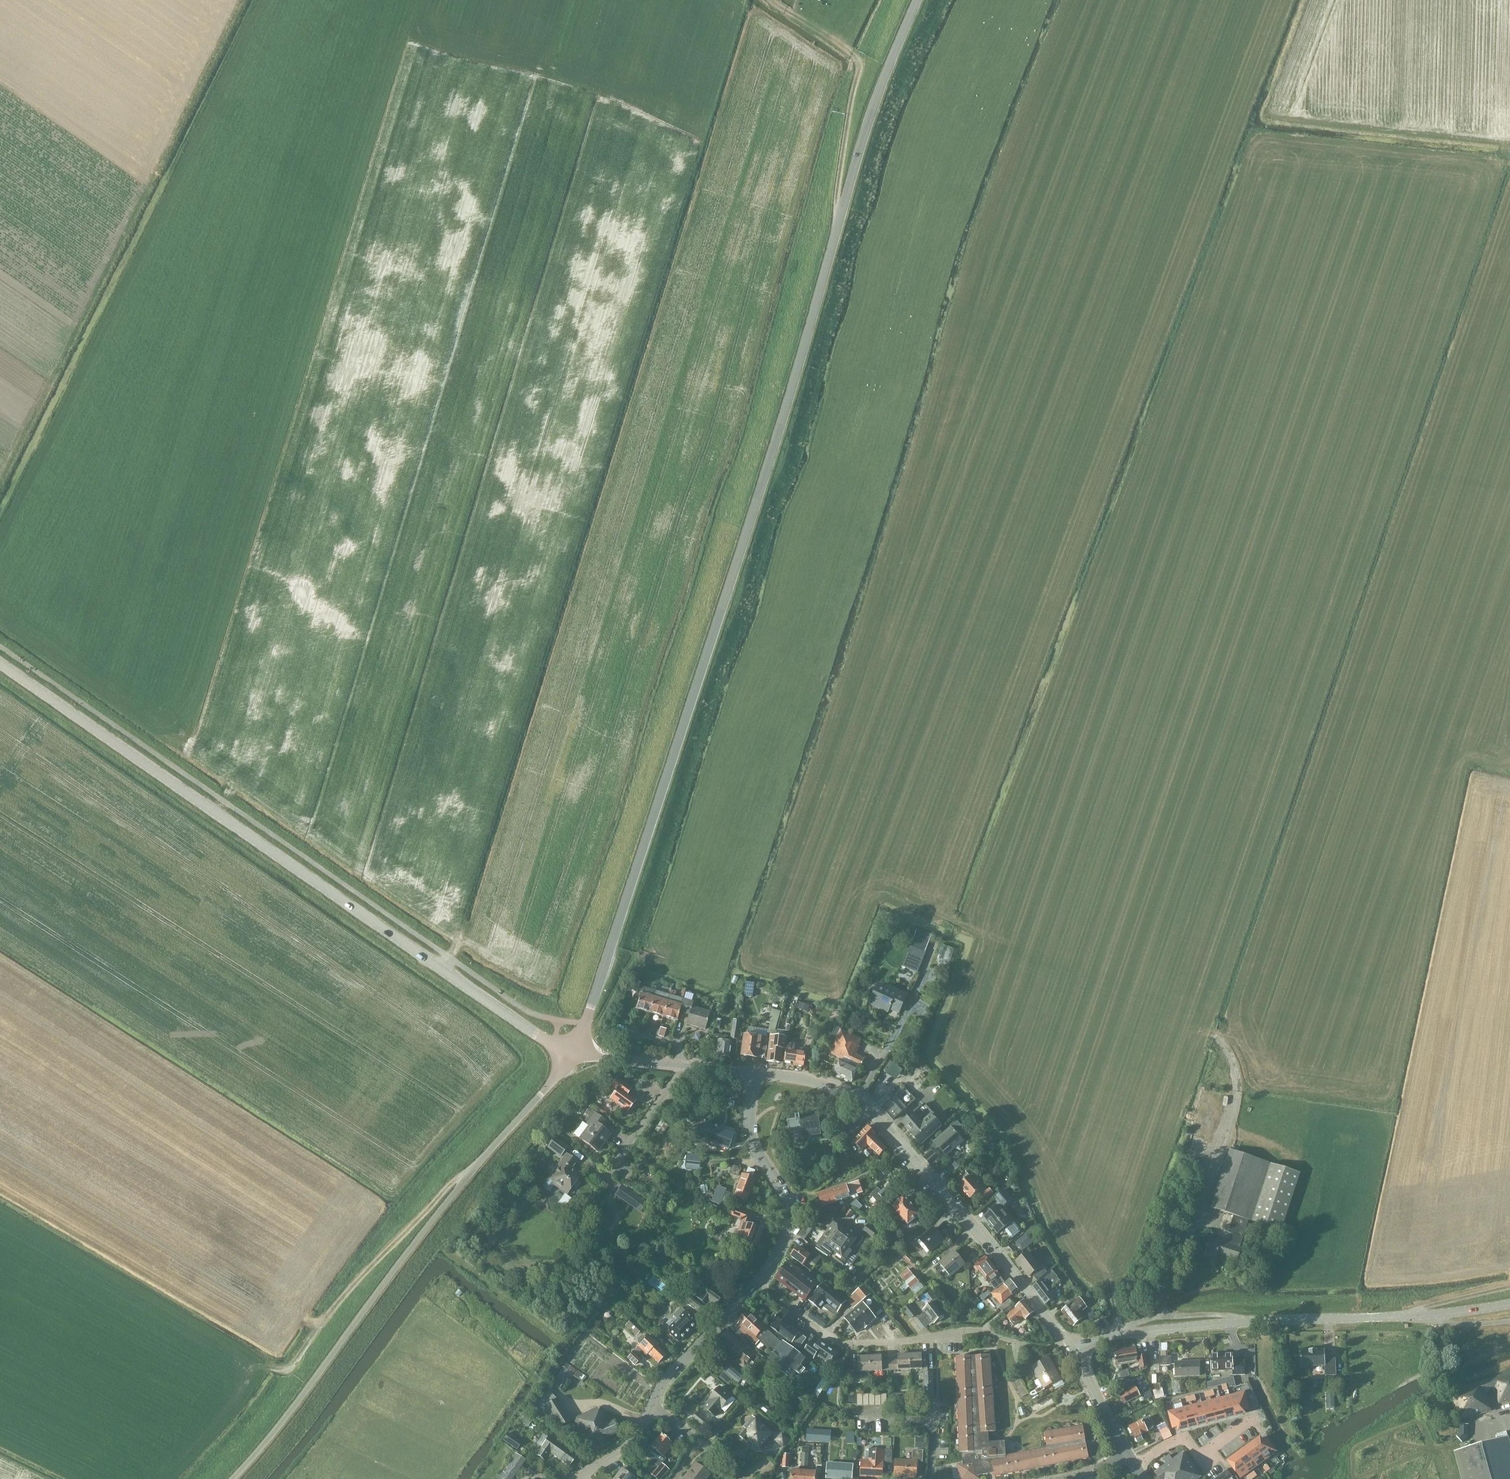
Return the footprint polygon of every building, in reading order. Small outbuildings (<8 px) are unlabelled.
[(915,935),(908,952),(905,958),(908,959),(905,968),(918,973),(924,958),(923,958),(925,953),(930,941),(928,940),(930,935),(918,930),(916,935),(915,935)] [(634,980),(629,990),(635,993),(640,983),(634,980)] [(899,1014),(908,994),(889,985),(888,988),(878,984),(869,1004),(888,1014),(890,1010),(899,1014)] [(649,1013),(655,991),(643,988),(641,994),(639,993),(635,1009),(649,1013)] [(662,1017),(669,995),(655,991),(649,1013),(662,1017)] [(679,1012),(682,999),(669,995),(662,1017),(676,1021),(679,1012)] [(693,1002),(682,999),(679,1012),(688,1015),(686,1024),(704,1030),(709,1012),(691,1007),(693,1002)] [(808,1005),(798,1002),(796,1009),(807,1012),(808,1005)] [(740,1021),(732,1020),(729,1039),(737,1040),(740,1021)] [(767,1034),(769,1034),(766,1061),(780,1063),(781,1048),(784,1049),(785,1039),(787,1039),(788,1031),(777,1030),(779,1022),(772,1020),(772,1022),(771,1022),(767,1034)] [(663,1023),(660,1033),(667,1035),(670,1025),(663,1023)] [(831,1033),(838,1036),(841,1029),(834,1026),(831,1033)] [(864,1058),(856,1054),(859,1048),(858,1047),(861,1039),(840,1030),(830,1053),(841,1058),(834,1074),(852,1080),(859,1066),(860,1067),(864,1058)] [(729,1058),(730,1050),(731,1042),(725,1041),(726,1037),(715,1035),(713,1048),(716,1049),(715,1056),(729,1058)] [(740,1055),(755,1057),(757,1045),(759,1046),(761,1037),(743,1035),(740,1055)] [(810,1051),(805,1050),(805,1049),(799,1048),(798,1052),(793,1051),(794,1045),(793,1043),(786,1042),(785,1050),(783,1061),(797,1063),(797,1065),(803,1066),(803,1061),(808,1062),(810,1051)] [(612,1077),(605,1072),(600,1078),(607,1083),(612,1077)] [(610,1099),(627,1111),(635,1100),(627,1094),(631,1088),(617,1078),(611,1087),(616,1091),(610,1099)] [(887,1095),(877,1103),(892,1120),(902,1112),(887,1095)] [(579,1108),(581,1110),(583,1111),(588,1105),(584,1102),(579,1108)] [(921,1122),(913,1112),(901,1122),(909,1132),(909,1133),(920,1146),(942,1127),(931,1114),(921,1122)] [(582,1140),(595,1150),(604,1138),(607,1139),(610,1134),(601,1128),(606,1122),(594,1113),(586,1124),(591,1128),(582,1140)] [(819,1118),(817,1119),(816,1114),(795,1117),(795,1118),(796,1118),(796,1120),(788,1121),(790,1134),(795,1133),(796,1139),(803,1138),(803,1134),(819,1132),(818,1128),(820,1128),(819,1118)] [(860,1127),(851,1119),(841,1129),(849,1138),(860,1127)] [(668,1126),(664,1124),(660,1121),(654,1131),(662,1136),(668,1126)] [(958,1122),(952,1127),(934,1142),(935,1143),(926,1150),(928,1153),(923,1157),(933,1168),(940,1161),(933,1152),(939,1147),(947,1156),(964,1141),(956,1132),(962,1126),(958,1122)] [(733,1135),(704,1124),(703,1128),(698,1126),(692,1139),(693,1140),(693,1139),(706,1144),(706,1142),(727,1150),(733,1135)] [(867,1126),(860,1134),(853,1142),(862,1150),(867,1144),(879,1156),(886,1148),(875,1137),(877,1135),(867,1126)] [(555,1137),(551,1142),(547,1148),(560,1158),(568,1146),(555,1137)] [(996,1148),(991,1142),(976,1157),(981,1162),(996,1148)] [(1233,1215),(1248,1220),(1250,1221),(1281,1230),(1299,1173),(1268,1163),(1230,1151),(1211,1208),(1233,1215)] [(699,1170),(700,1156),(686,1154),(686,1156),(684,1156),(679,1169),(690,1170),(690,1169),(699,1170)] [(553,1173),(547,1180),(543,1186),(543,1188),(547,1191),(550,1191),(554,1185),(555,1186),(556,1186),(567,1194),(581,1175),(571,1168),(576,1162),(567,1155),(553,1173)] [(966,1172),(976,1164),(972,1160),(963,1167),(966,1172)] [(741,1174),(737,1185),(733,1196),(746,1202),(754,1179),(751,1177),(754,1171),(747,1168),(745,1175),(741,1174)] [(986,1190),(983,1186),(982,1184),(979,1187),(969,1176),(958,1185),(970,1199),(978,1192),(981,1195),(979,1196),(981,1199),(984,1202),(993,1194),(988,1188),(986,1190)] [(879,1205),(901,1184),(895,1178),(881,1192),(877,1188),(870,1195),(879,1205)] [(846,1184),(832,1189),(836,1203),(851,1198),(851,1197),(858,1195),(863,1193),(859,1181),(846,1185),(846,1184)] [(640,1198),(622,1185),(614,1195),(632,1209),(640,1198)] [(710,1193),(709,1186),(702,1187),(704,1198),(712,1197),(711,1193),(710,1193)] [(726,1189),(716,1186),(710,1201),(720,1205),(726,1189)] [(836,1203),(832,1189),(818,1194),(822,1207),(836,1203)] [(1004,1191),(995,1198),(1000,1204),(986,1216),(990,1221),(988,1222),(997,1233),(1006,1227),(1007,1228),(1005,1229),(1005,1231),(1010,1237),(1012,1237),(1020,1232),(1020,1230),(1015,1223),(1013,1223),(1011,1224),(1010,1223),(1011,1222),(1000,1209),(1011,1200),(1004,1191)] [(571,1199),(564,1194),(557,1203),(564,1209),(571,1199)] [(882,1207),(900,1228),(903,1230),(909,1236),(920,1226),(915,1220),(919,1216),(904,1198),(893,1208),(888,1202),(882,1207)] [(738,1239),(745,1242),(744,1243),(744,1244),(745,1245),(745,1246),(746,1247),(747,1247),(748,1247),(749,1247),(750,1247),(751,1247),(751,1246),(752,1244),(754,1245),(759,1230),(747,1225),(751,1215),(731,1208),(729,1214),(742,1219),(738,1231),(740,1231),(738,1239)] [(1234,1234),(1231,1244),(1240,1247),(1248,1220),(1233,1215),(1228,1232),(1234,1234)] [(840,1242),(847,1232),(833,1222),(826,1232),(830,1235),(840,1242)] [(877,1232),(867,1224),(863,1230),(873,1238),(877,1232)] [(804,1226),(802,1229),(808,1233),(812,1227),(810,1226),(806,1225),(804,1226)] [(930,1253),(945,1241),(934,1227),(919,1240),(920,1241),(915,1245),(919,1250),(924,1247),(930,1253)] [(850,1228),(847,1232),(840,1242),(849,1249),(850,1248),(855,1241),(856,1243),(859,1239),(858,1238),(860,1235),(850,1228)] [(1030,1248),(1038,1240),(1030,1232),(1022,1241),(1030,1248)] [(833,1251),(840,1242),(830,1235),(820,1248),(830,1256),(833,1251)] [(1240,1247),(1231,1244),(1209,1237),(1204,1255),(1215,1259),(1217,1254),(1238,1260),(1242,1247),(1240,1247)] [(854,1252),(850,1248),(849,1249),(840,1242),(833,1251),(837,1254),(835,1258),(844,1265),(854,1252)] [(791,1256),(803,1265),(807,1259),(815,1265),(821,1257),(813,1251),(810,1255),(798,1246),(791,1256)] [(902,1257),(895,1249),(892,1252),(899,1260),(902,1257)] [(942,1262),(953,1274),(965,1264),(954,1252),(942,1262)] [(1036,1281),(1039,1279),(1047,1273),(1041,1266),(1039,1268),(1027,1253),(1016,1261),(1028,1277),(1032,1274),(1036,1281)] [(991,1285),(995,1290),(1005,1283),(985,1257),(975,1264),(975,1265),(973,1267),(977,1273),(980,1271),(990,1285),(991,1285)] [(805,1301),(811,1291),(818,1283),(789,1261),(776,1279),(805,1301)] [(866,1275),(858,1269),(852,1276),(859,1283),(866,1275)] [(918,1282),(913,1276),(907,1269),(899,1276),(910,1289),(918,1282)] [(1047,1273),(1039,1279),(1041,1281),(1031,1288),(1045,1305),(1054,1298),(1047,1289),(1049,1287),(1051,1288),(1059,1281),(1051,1270),(1047,1273)] [(722,1295),(704,1282),(699,1278),(697,1278),(691,1286),(692,1289),(688,1294),(701,1303),(705,1299),(714,1306),(722,1295)] [(1005,1283),(995,1290),(991,1293),(1001,1304),(1018,1290),(1009,1279),(1005,1283)] [(826,1303),(837,1313),(846,1302),(823,1282),(814,1294),(815,1294),(809,1301),(820,1310),(826,1303)] [(854,1293),(861,1301),(870,1295),(863,1286),(854,1293)] [(984,1300),(991,1293),(987,1289),(983,1293),(977,1288),(974,1292),(977,1295),(976,1296),(978,1298),(980,1296),(984,1300)] [(708,1311),(690,1297),(686,1303),(703,1317),(708,1311)] [(979,1301),(976,1297),(971,1301),(975,1305),(979,1301)] [(1086,1307),(1079,1298),(1062,1311),(1072,1325),(1074,1325),(1083,1318),(1079,1313),(1086,1307)] [(1004,1315),(1015,1306),(1010,1300),(999,1308),(1004,1315)] [(1025,1300),(1016,1307),(1005,1316),(1006,1317),(1014,1326),(1023,1318),(1025,1319),(1034,1312),(1025,1300)] [(944,1316),(933,1302),(923,1310),(925,1312),(917,1318),(925,1328),(932,1322),(933,1324),(944,1316)] [(845,1318),(857,1333),(875,1318),(863,1304),(845,1318)] [(917,1314),(909,1304),(902,1309),(910,1320),(917,1314)] [(796,1317),(783,1308),(770,1327),(799,1349),(806,1339),(799,1333),(799,1334),(792,1328),(791,1324),(796,1317)] [(661,1329),(677,1344),(696,1324),(681,1309),(661,1329)] [(758,1340),(772,1353),(781,1343),(764,1328),(747,1312),(738,1321),(740,1323),(736,1327),(755,1344),(758,1340)] [(635,1337),(643,1329),(632,1319),(624,1326),(635,1337)] [(736,1362),(740,1365),(745,1369),(757,1355),(728,1331),(719,1341),(739,1358),(736,1362)] [(657,1343),(648,1335),(646,1338),(644,1336),(640,1336),(637,1339),(637,1343),(639,1345),(637,1346),(646,1355),(647,1353),(658,1363),(666,1355),(655,1345),(657,1343)] [(781,1343),(772,1353),(767,1360),(790,1380),(806,1360),(782,1341),(781,1343)] [(813,1360),(817,1355),(829,1364),(837,1353),(820,1341),(816,1345),(811,1341),(803,1353),(813,1360)] [(1139,1363),(1139,1365),(1140,1368),(1147,1367),(1145,1355),(1138,1356),(1137,1350),(1116,1353),(1118,1366),(1139,1363)] [(1325,1376),(1336,1375),(1335,1359),(1325,1360),(1324,1350),(1316,1350),(1309,1350),(1309,1351),(1300,1351),(1301,1367),(1324,1365),(1325,1376)] [(1167,1356),(1167,1351),(1159,1351),(1159,1356),(1158,1356),(1159,1366),(1171,1365),(1170,1356),(1167,1356)] [(640,1359),(632,1352),(626,1358),(634,1366),(640,1359)] [(1233,1357),(1232,1353),(1210,1354),(1211,1372),(1232,1371),(1232,1376),(1245,1375),(1244,1357),(1233,1357)] [(922,1354),(910,1355),(911,1369),(922,1369),(928,1368),(927,1359),(922,1359),(922,1354)] [(911,1369),(910,1355),(898,1355),(898,1360),(890,1360),(891,1370),(911,1369)] [(960,1448),(960,1453),(961,1453),(961,1456),(960,1457),(961,1459),(962,1461),(963,1463),(957,1465),(960,1478),(977,1478),(978,1478),(978,1476),(994,1472),(994,1476),(1089,1457),(1085,1439),(1083,1425),(1045,1432),(1048,1448),(1011,1455),(1006,1455),(1005,1442),(989,1443),(989,1433),(995,1432),(990,1355),(975,1356),(956,1357),(960,1448)] [(882,1356),(870,1357),(871,1372),(891,1370),(890,1360),(882,1361),(882,1356)] [(871,1372),(870,1357),(858,1357),(858,1362),(853,1362),(853,1372),(858,1372),(871,1372)] [(1032,1370),(1037,1378),(1055,1369),(1053,1365),(1049,1357),(1031,1367),(1031,1366),(1023,1370),(1025,1374),(1032,1370)] [(1200,1376),(1199,1361),(1174,1361),(1175,1377),(1200,1376)] [(574,1370),(567,1365),(565,1364),(561,1369),(562,1369),(551,1384),(559,1390),(570,1375),(582,1382),(586,1377),(574,1370)] [(729,1364),(728,1365),(723,1371),(719,1377),(730,1386),(735,1380),(738,1383),(744,1376),(729,1364)] [(1060,1379),(1055,1369),(1037,1378),(1041,1387),(1035,1390),(1037,1394),(1044,1390),(1044,1389),(1060,1379)] [(821,1388),(832,1375),(828,1372),(818,1386),(821,1388)] [(933,1372),(924,1372),(925,1396),(934,1396),(933,1372)] [(1451,1392),(1460,1420),(1489,1411),(1487,1403),(1489,1403),(1486,1393),(1494,1390),(1498,1404),(1509,1400),(1509,1373),(1451,1392)] [(1235,1386),(1233,1377),(1227,1378),(1207,1382),(1207,1389),(1221,1386),(1226,1384),(1227,1388),(1235,1386)] [(1019,1378),(1015,1380),(1013,1381),(1022,1397),(1028,1394),(1019,1378)] [(710,1399),(711,1400),(704,1407),(715,1417),(721,1409),(725,1412),(736,1400),(720,1387),(710,1399)] [(1125,1403),(1139,1396),(1134,1387),(1120,1394),(1125,1403)] [(569,1421),(556,1399),(544,1388),(531,1396),(535,1402),(527,1408),(531,1415),(538,1420),(545,1416),(547,1420),(552,1417),(558,1428),(569,1421)] [(1165,1397),(1162,1388),(1153,1391),(1155,1400),(1165,1397)] [(1152,1397),(1150,1391),(1143,1394),(1146,1400),(1152,1397)] [(1229,1396),(1235,1416),(1244,1413),(1243,1409),(1249,1408),(1245,1392),(1229,1396)] [(1220,1398),(1225,1418),(1235,1416),(1229,1396),(1220,1398)] [(1216,1421),(1225,1418),(1220,1398),(1211,1400),(1216,1421)] [(1211,1400),(1201,1403),(1207,1423),(1216,1421),(1211,1400)] [(1201,1403),(1192,1405),(1197,1426),(1207,1423),(1201,1403)] [(1192,1405),(1183,1408),(1188,1428),(1197,1426),(1192,1405)] [(598,1408),(573,1419),(585,1446),(619,1432),(614,1420),(607,1423),(602,1414),(601,1415),(598,1408)] [(1145,1414),(1148,1420),(1154,1423),(1162,1418),(1155,1408),(1145,1414)] [(1183,1408),(1168,1412),(1169,1417),(1174,1415),(1178,1431),(1188,1428),(1183,1408)] [(709,1422),(698,1413),(692,1419),(704,1429),(709,1422)] [(532,1419),(525,1414),(519,1421),(527,1427),(532,1419)] [(742,1427),(746,1430),(740,1437),(747,1443),(748,1443),(753,1446),(754,1445),(760,1450),(768,1441),(775,1433),(755,1417),(755,1418),(752,1415),(742,1427)] [(723,1420),(711,1434),(716,1438),(728,1424),(723,1420)] [(1140,1434),(1151,1429),(1146,1420),(1143,1422),(1142,1420),(1128,1426),(1134,1438),(1135,1437),(1137,1442),(1143,1439),(1140,1434)] [(790,1439),(782,1433),(776,1441),(783,1447),(790,1439)] [(643,1454),(657,1467),(651,1475),(656,1478),(660,1478),(668,1470),(660,1463),(664,1459),(662,1457),(671,1446),(669,1444),(670,1443),(660,1434),(650,1447),(643,1454)] [(515,1441),(507,1435),(503,1440),(510,1446),(515,1441)] [(576,1455),(549,1435),(535,1454),(544,1461),(549,1453),(568,1467),(576,1455)] [(1455,1451),(1463,1478),(1509,1478),(1509,1446),(1507,1437),(1455,1451)] [(891,1438),(883,1438),(883,1447),(891,1447),(891,1438)] [(1252,1444),(1264,1461),(1277,1452),(1274,1448),(1269,1451),(1260,1438),(1252,1444)] [(1264,1461),(1252,1444),(1244,1450),(1256,1467),(1264,1461)] [(883,1450),(872,1449),(872,1460),(861,1460),(860,1477),(873,1477),(873,1478),(880,1478),(882,1478),(883,1463),(891,1463),(892,1450),(883,1450)] [(895,1475),(916,1477),(917,1461),(922,1461),(923,1451),(913,1450),(912,1460),(896,1459),(895,1475)] [(1236,1456),(1248,1473),(1256,1467),(1244,1450),(1236,1456)] [(1185,1451),(1170,1461),(1178,1472),(1193,1462),(1185,1451)] [(514,1453),(496,1478),(515,1478),(527,1462),(514,1453)] [(1240,1478),(1248,1473),(1236,1456),(1228,1462),(1240,1478)] [(1170,1461),(1156,1471),(1161,1478),(1169,1478),(1178,1472),(1170,1461)] [(827,1462),(826,1478),(834,1478),(851,1478),(853,1464),(827,1462)] [(1193,1462),(1178,1472),(1183,1478),(1192,1478),(1201,1473),(1193,1462)] [(683,1478),(705,1478),(708,1474),(695,1464),(683,1478)] [(1235,1476),(1230,1468),(1214,1478),(1230,1478),(1235,1476)] [(613,1478),(641,1478),(631,1472),(628,1475),(620,1470),(613,1478)] [(804,1471),(792,1470),(791,1478),(804,1478),(804,1471)]
